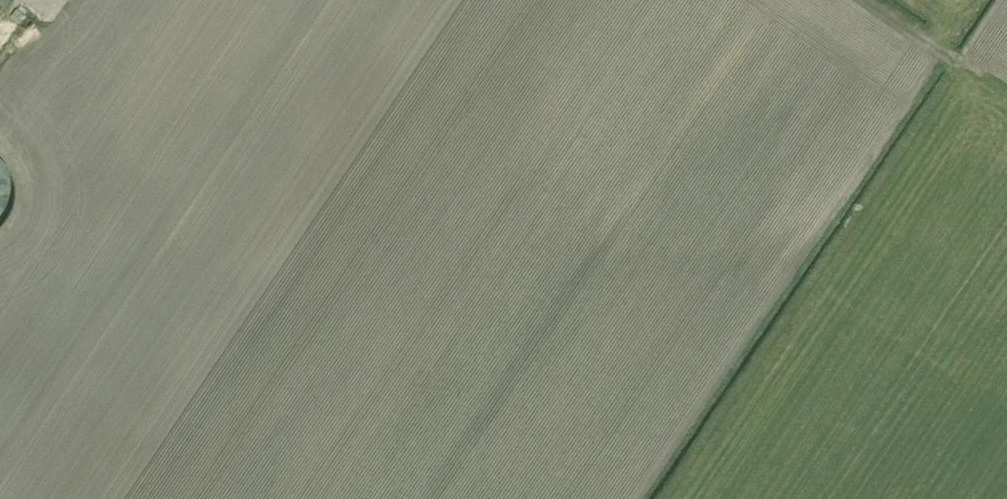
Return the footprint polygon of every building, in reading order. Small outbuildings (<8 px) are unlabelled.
[(8,0),(0,0),(0,13),(8,0)]
